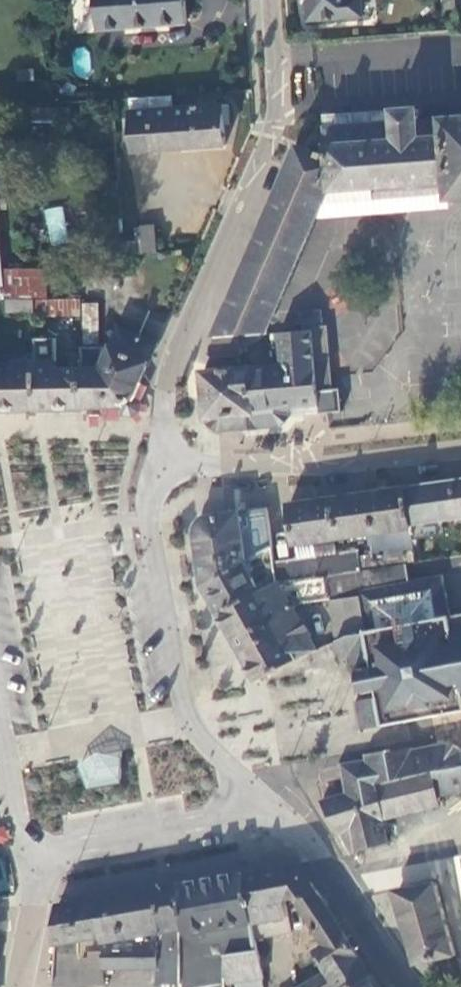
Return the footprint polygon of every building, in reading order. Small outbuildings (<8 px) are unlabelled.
[(96,31),(187,23),(185,0),(93,0),(96,31)] [(309,22),(351,20),(363,19),(362,0),(308,0),(309,22)] [(457,9),(457,0),(442,0),(443,10),(457,9)] [(171,109),(170,96),(132,99),(136,150),(226,144),(224,123),(223,105),(171,109)] [(71,124),(71,111),(0,112),(0,125),(71,124)] [(448,202),(460,201),(460,123),(422,126),(422,113),(330,118),(332,154),(326,155),(325,158),(301,148),(217,337),(240,335),(271,333),(314,218),(396,213),(449,209),(448,202)] [(43,209),(51,246),(69,242),(61,205),(43,209)] [(142,229),(144,256),(157,254),(154,227),(142,229)] [(58,298),(36,298),(36,314),(58,314),(58,298)] [(84,346),(99,346),(97,304),(83,305),(84,346)] [(322,327),(314,328),(320,388),(328,387),(327,376),(322,327)] [(84,346),(75,346),(72,368),(73,408),(85,408),(101,407),(119,407),(126,406),(130,403),(134,400),(136,396),(158,344),(121,328),(108,358),(105,357),(105,346),(99,346),(84,346)] [(282,332),(284,359),(292,358),(293,373),(299,373),(302,407),(322,405),(320,388),(314,328),(282,332)] [(241,353),(240,335),(217,337),(211,354),(217,356),(241,353)] [(37,340),(37,359),(54,359),(53,340),(37,340)] [(284,364),(205,371),(209,420),(222,430),(276,425),(285,423),(293,415),(293,408),(302,407),(299,373),(293,373),(292,358),(284,359),(284,364)] [(0,369),(0,409),(18,409),(39,409),(37,359),(16,360),(17,369),(0,369)] [(54,359),(37,359),(39,409),(55,408),(73,408),(72,368),(57,368),(56,359),(54,359)] [(320,388),(322,405),(323,411),(345,409),(343,386),(328,387),(320,388)] [(139,399),(136,396),(134,400),(130,403),(126,406),(119,407),(101,407),(85,408),(88,413),(90,416),(111,414),(112,411),(121,411),(125,416),(134,418),(140,414),(142,405),(139,399)] [(460,516),(460,478),(427,483),(408,486),(413,526),(414,533),(447,528),(446,518),(460,516)] [(388,530),(413,526),(408,486),(308,500),(290,503),(296,543),(330,538),(388,530)] [(220,612),(279,581),(276,561),(267,506),(243,509),(222,512),(210,515),(203,519),(199,525),(197,535),(204,582),(210,593),(220,612)] [(388,530),(391,550),(416,546),(414,533),(413,526),(388,530)] [(296,543),(298,557),(332,552),(330,538),(296,543)] [(298,557),(276,561),(279,581),(359,569),(419,561),(416,546),(391,550),(360,554),(359,548),(332,552),(298,557)] [(363,589),(421,578),(419,561),(359,569),(363,589)] [(339,632),(360,630),(370,628),(363,589),(359,569),(279,581),(220,612),(229,628),(235,639),(244,658),(250,666),(257,680),(317,649),(307,630),(310,628),(305,618),(301,619),(294,606),(303,601),(332,597),(339,632)] [(446,574),(421,578),(429,620),(453,616),(446,574)] [(421,578),(363,589),(370,628),(429,620),(421,578)] [(460,623),(453,616),(429,620),(370,628),(371,632),(351,634),(340,639),(343,659),(349,658),(350,664),(373,660),(374,665),(359,668),(363,692),(379,689),(380,696),(381,702),(408,720),(456,711),(454,699),(460,698),(460,623)] [(337,760),(343,794),(324,797),(334,855),(388,845),(383,814),(460,800),(460,739),(337,760)] [(124,756),(75,764),(90,792),(121,787),(124,756)] [(258,940),(291,934),(287,903),(296,901),(320,896),(299,863),(271,868),(246,873),(258,940)] [(246,873),(216,878),(183,884),(191,933),(185,935),(183,984),(183,986),(226,986),(226,984),(227,954),(259,948),(258,940),(246,873)] [(391,895),(396,914),(411,972),(435,966),(455,961),(435,883),(391,895)] [(159,967),(159,984),(183,984),(185,935),(191,933),(183,884),(139,891),(100,898),(104,937),(105,952),(105,968),(149,968),(149,967),(159,967)] [(296,901),(318,933),(336,920),(327,906),(320,896),(296,901)] [(57,944),(104,937),(100,898),(81,901),(62,905),(57,944)] [(336,920),(318,933),(326,946),(344,933),(340,926),(336,920)] [(329,973),(318,979),(323,986),(349,986),(371,974),(344,933),(326,946),(317,953),(329,973)] [(259,948),(227,954),(226,984),(231,984),(237,983),(238,986),(262,986),(261,978),(264,978),(259,948)] [(85,960),(85,985),(106,984),(105,968),(105,952),(92,953),(92,960),(85,960)] [(371,974),(349,986),(379,986),(371,974)] [(318,979),(305,986),(323,986),(318,979)]
